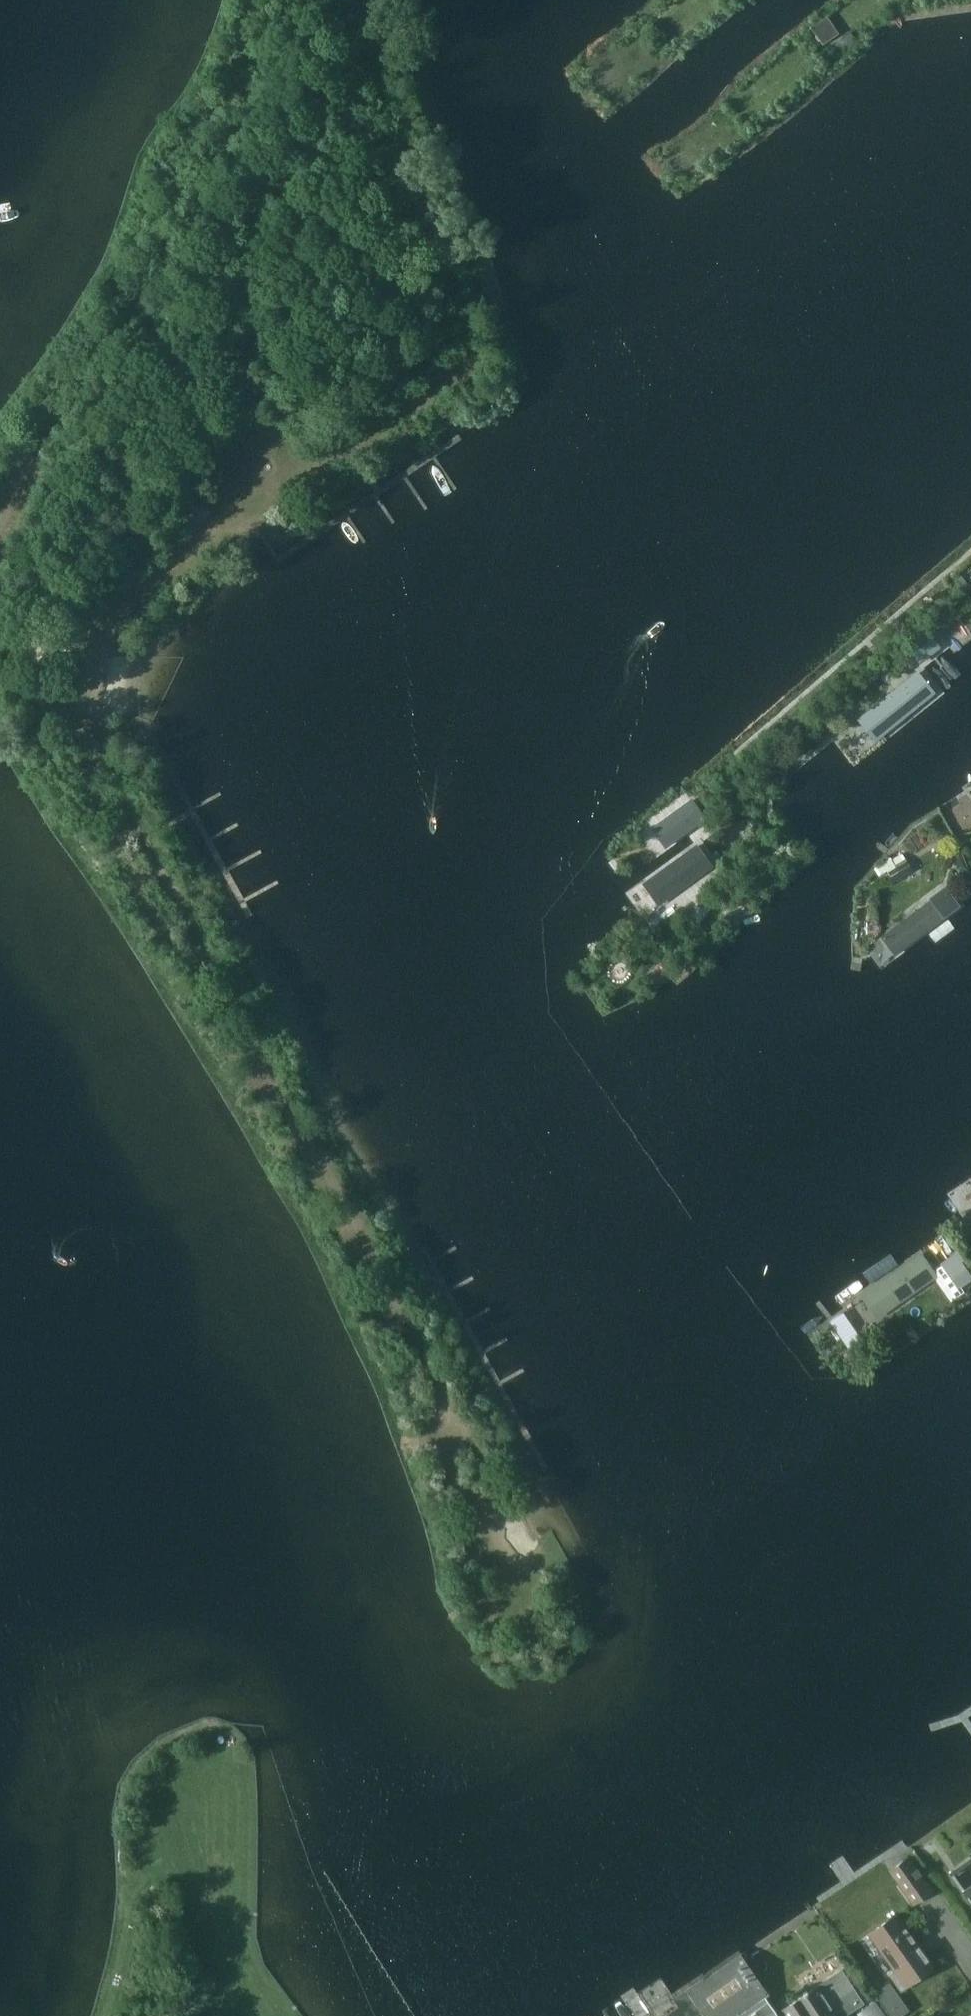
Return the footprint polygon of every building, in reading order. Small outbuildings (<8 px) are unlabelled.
[(827,16),(811,27),(823,44),(839,33),(827,16)] [(849,32),(835,44),(840,50),(854,39),(849,32)] [(925,628),(904,644),(920,664),(941,647),(925,628)] [(866,739),(876,750),(937,700),(928,688),(866,739)] [(666,846),(704,818),(691,801),(653,829),(666,846)] [(640,885),(659,911),(709,873),(690,848),(640,885)] [(928,898),(943,918),(960,906),(945,886),(928,898)] [(879,946),(897,965),(939,925),(921,906),(879,946)] [(857,1303),(874,1326),(937,1279),(920,1256),(857,1303)] [(958,1289),(970,1279),(970,1275),(961,1261),(946,1271),(958,1289)] [(912,1903),(932,1889),(909,1856),(889,1870),(912,1903)] [(911,1981),(933,1966),(896,1914),(869,1933),(895,1971),(890,1975),(901,1990),(912,1982),(911,1981)] [(765,1996),(769,1993),(741,1954),(686,1991),(702,2013),(704,2015),(779,2015),(765,1996)] [(781,2009),(786,2015),(841,2015),(862,2002),(841,1970),(831,1977),(817,1986),(817,1985),(807,1992),(806,1990),(802,1993),(803,1994),(781,2009)] [(702,2013),(685,1990),(674,1998),(679,2006),(664,2015),(697,2015),(702,2013)] [(891,2015),(894,2015),(906,2007),(895,1991),(881,2001),(891,2015)]
